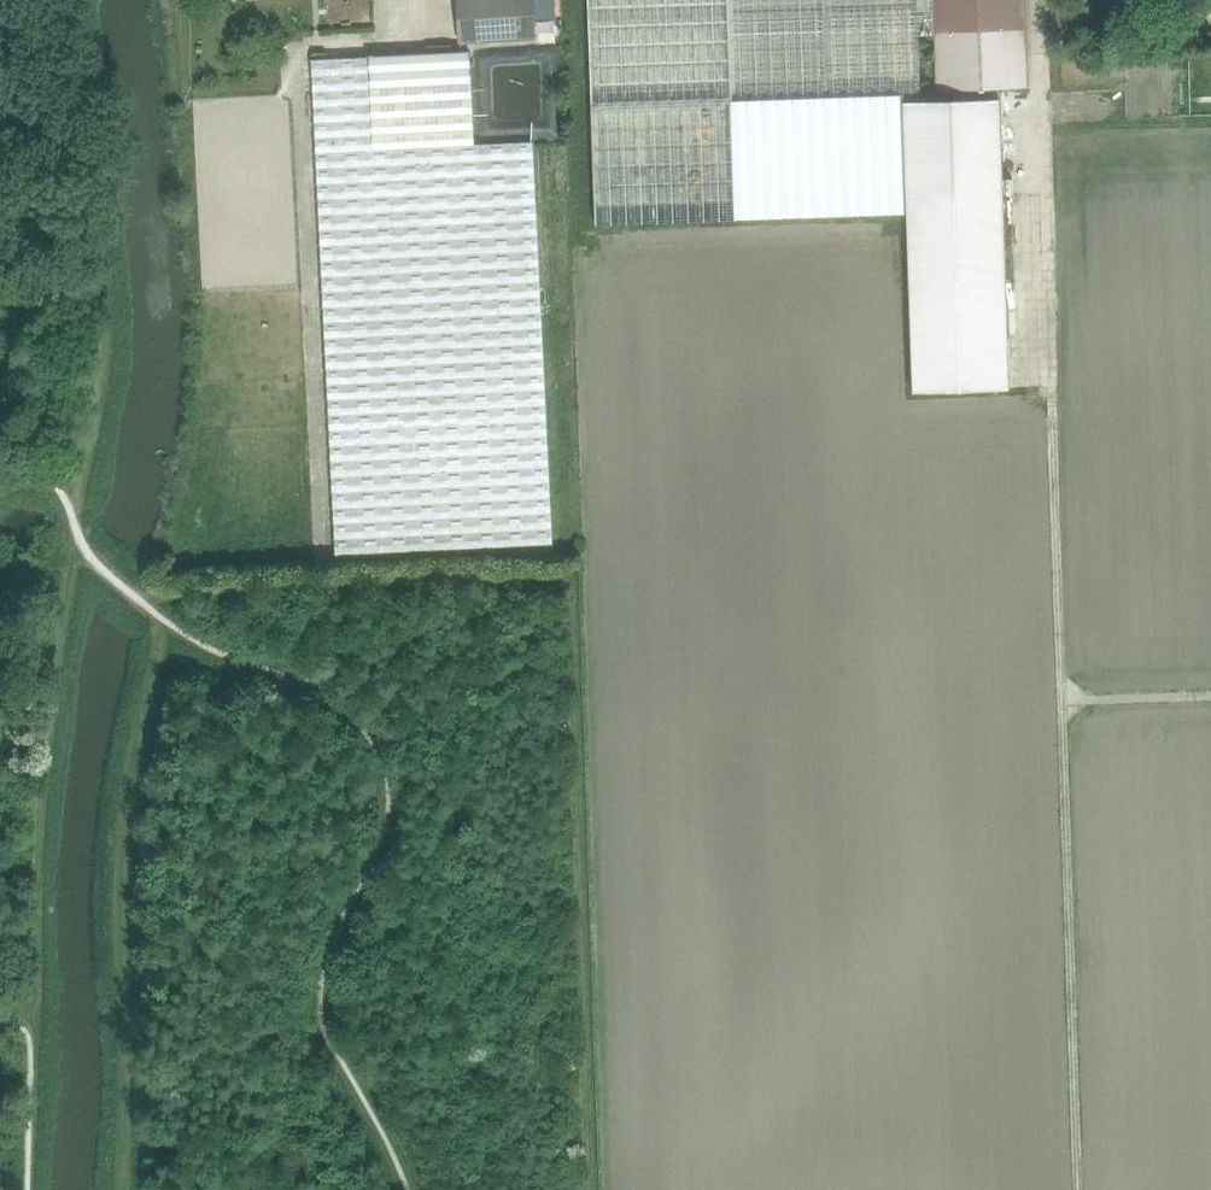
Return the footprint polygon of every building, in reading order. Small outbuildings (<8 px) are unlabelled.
[(537,38),(534,0),(458,0),(460,42),(537,38)] [(596,223),(908,213),(904,93),(920,93),(918,35),(935,34),(934,0),(589,0),(596,223)] [(935,34),(937,91),(976,89),(1027,88),(1024,0),(934,0),(935,34)] [(920,93),(904,93),(908,213),(913,390),(1009,388),(1003,197),(1004,197),(1001,98),(976,99),(976,89),(937,91),(935,34),(918,35),(920,93)] [(336,553),(553,543),(534,141),(475,144),(470,50),(312,59),(336,553)] [(1185,55),(1128,55),(1128,83),(1171,83),(1172,119),(1187,118),(1185,55)]
